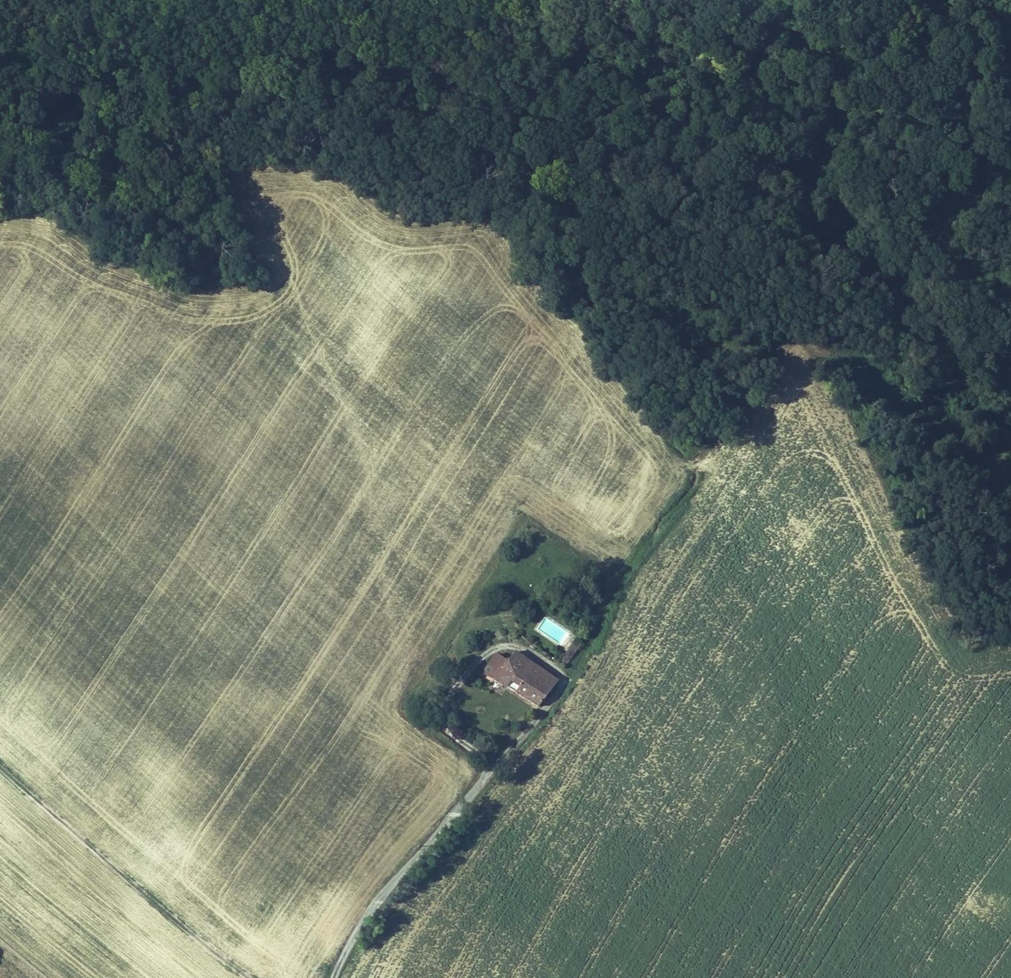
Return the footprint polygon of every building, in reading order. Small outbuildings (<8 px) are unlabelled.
[(583,641),(573,634),(569,640),(579,646),(583,641)] [(579,646),(569,640),(564,647),(573,654),(579,646)] [(573,654),(564,647),(556,658),(566,665),(573,654)] [(484,672),(539,707),(556,680),(515,654),(510,662),(496,653),(484,672)]
